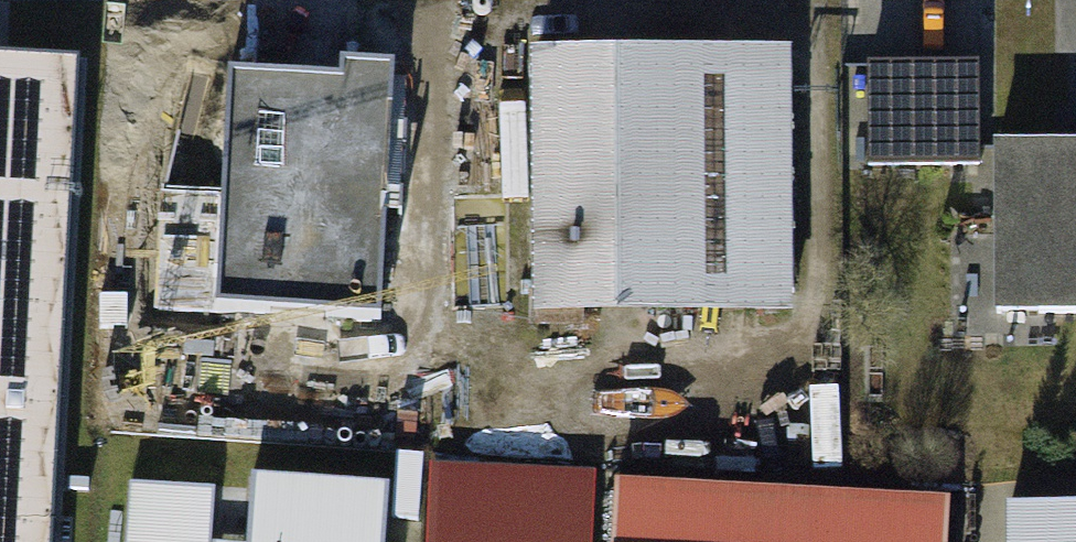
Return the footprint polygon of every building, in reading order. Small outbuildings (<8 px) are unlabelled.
[(0,54),(0,541),(52,541),(74,58),(0,54)] [(978,61),(871,62),(872,165),(978,165),(978,61)] [(339,84),(227,80),(219,310),(379,316),(382,213),(390,213),(395,70),(340,68),(339,84)] [(790,73),(533,72),(534,292),(793,289),(790,73)] [(998,148),(1003,324),(1075,320),(1075,150),(998,148)] [(434,465),(430,541),(592,541),(595,473),(434,465)] [(253,477),(250,541),(377,541),(380,483),(253,477)] [(131,482),(127,541),(214,541),(218,488),(131,482)] [(611,495),(609,541),(944,541),(945,507),(611,495)] [(1009,511),(1009,541),(1075,541),(1075,512),(1009,511)]
